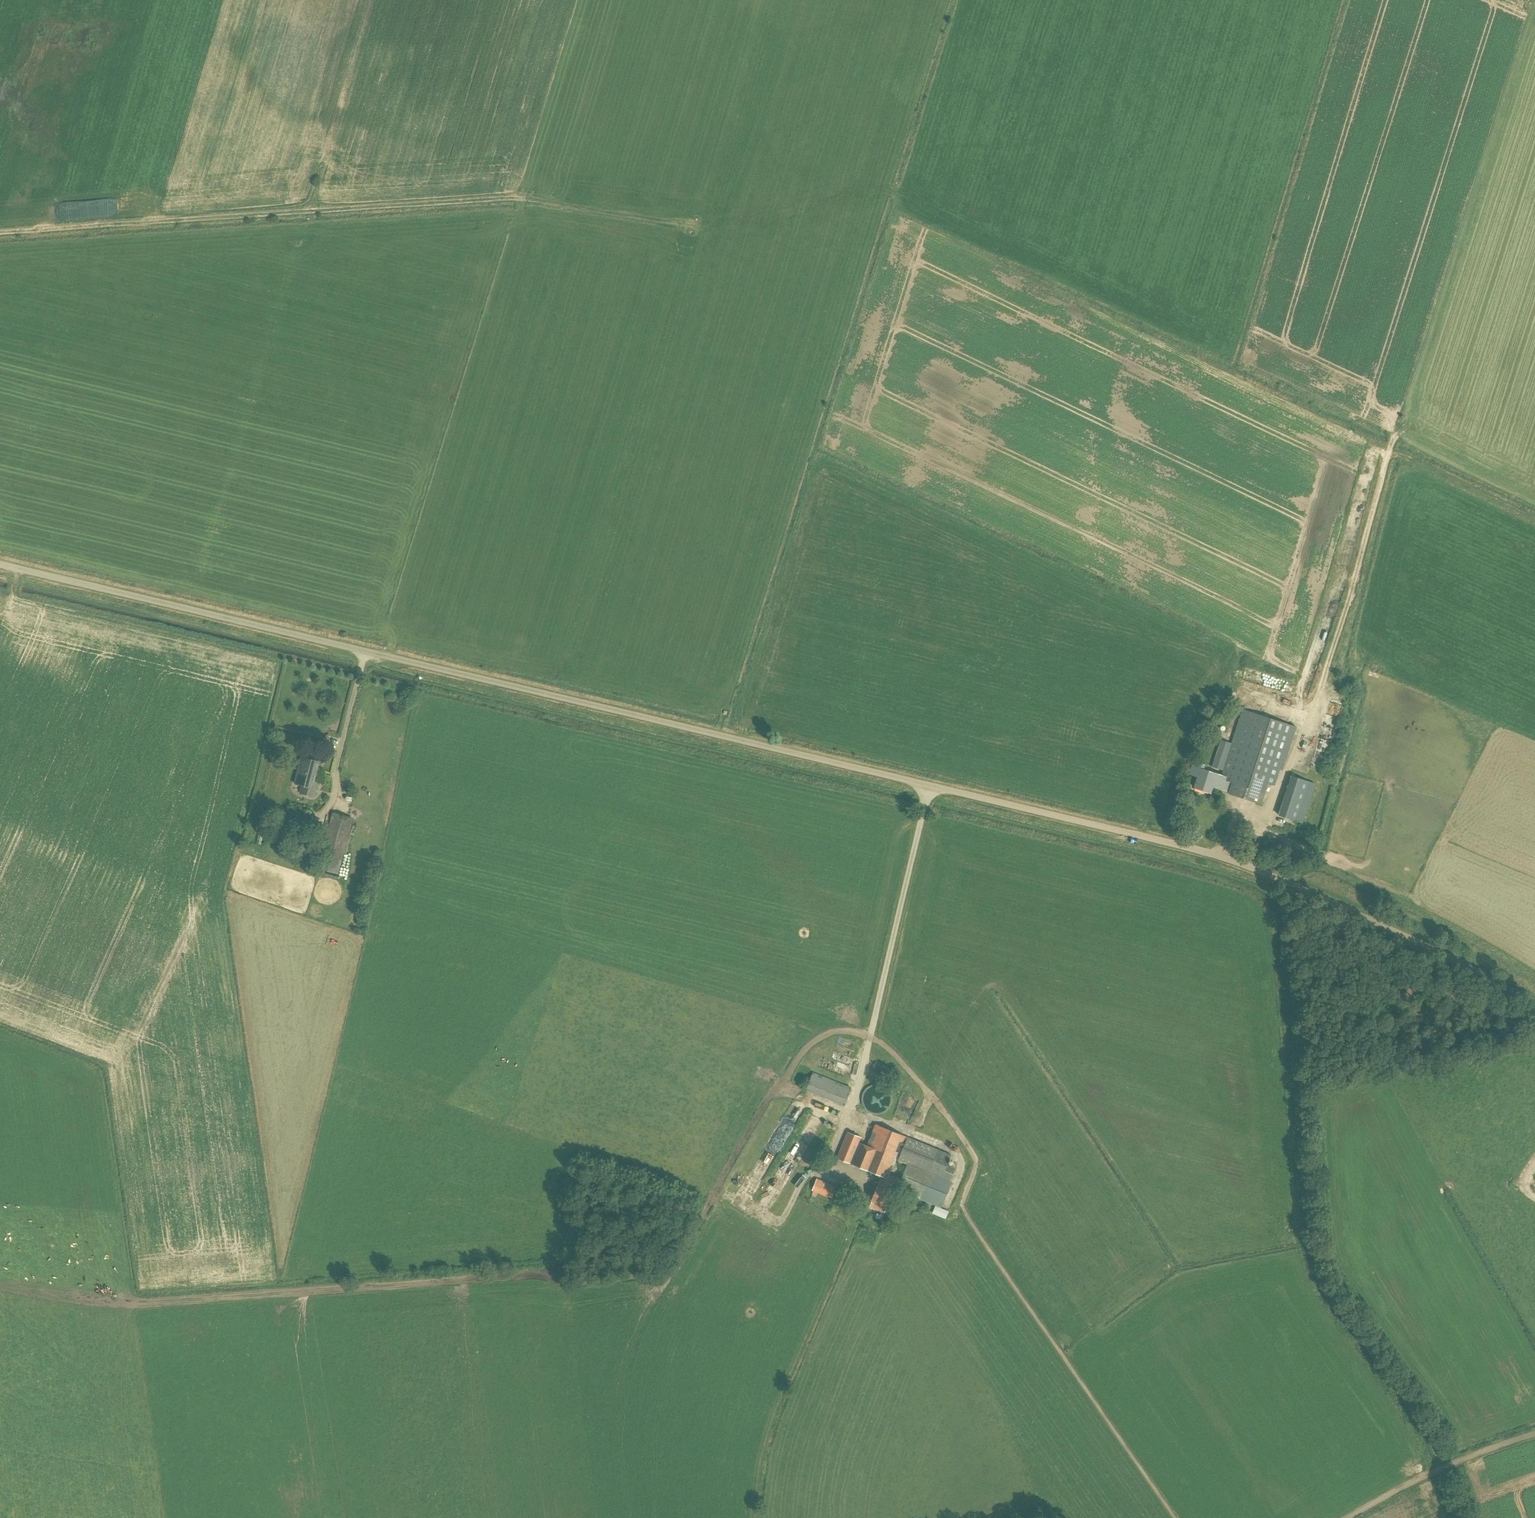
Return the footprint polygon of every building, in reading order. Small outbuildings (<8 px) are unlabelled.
[(1282,770),(1296,727),(1242,709),(1232,743),(1220,739),(1212,767),(1223,770),(1222,775),(1203,769),(1204,765),(1194,762),(1190,774),(1198,777),(1194,788),(1210,793),(1212,786),(1229,791),(1228,793),(1261,804),(1264,793),(1265,793),(1268,783),(1274,784),(1279,769),(1282,770)] [(314,796),(317,783),(314,782),(319,762),(302,757),(295,784),(302,786),(301,793),(314,796)] [(1290,774),(1277,814),(1296,820),(1310,781),(1290,774)] [(338,874),(353,818),(333,812),(318,868),(338,874)] [(806,1090),(845,1104),(852,1087),(813,1072),(806,1090)] [(890,1098),(890,1095),(889,1092),(888,1089),(886,1087),(883,1085),(881,1084),(877,1083),(875,1083),(871,1084),(869,1085),(867,1086),(864,1088),(863,1091),(861,1094),(861,1095),(861,1099),(861,1101),(862,1104),(863,1106),(865,1109),(867,1110),(871,1112),(875,1113),(877,1113),(882,1112),(884,1110),(886,1108),(888,1106),(889,1104),(890,1101),(890,1098)] [(901,1114),(899,1119),(908,1123),(910,1118),(901,1114)] [(806,1118),(799,1127),(805,1131),(811,1122),(806,1118)] [(908,1137),(875,1124),(867,1145),(860,1142),(862,1138),(847,1132),(837,1158),(879,1175),(878,1178),(880,1178),(877,1186),(872,1200),(888,1206),(893,1192),(900,1178),(891,1174),(896,1160),(898,1160),(907,1164),(897,1189),(941,1208),(951,1186),(951,1181),(950,1181),(956,1168),(947,1165),(951,1155),(908,1137)] [(832,1198),(836,1187),(816,1180),(812,1191),(832,1198)]
